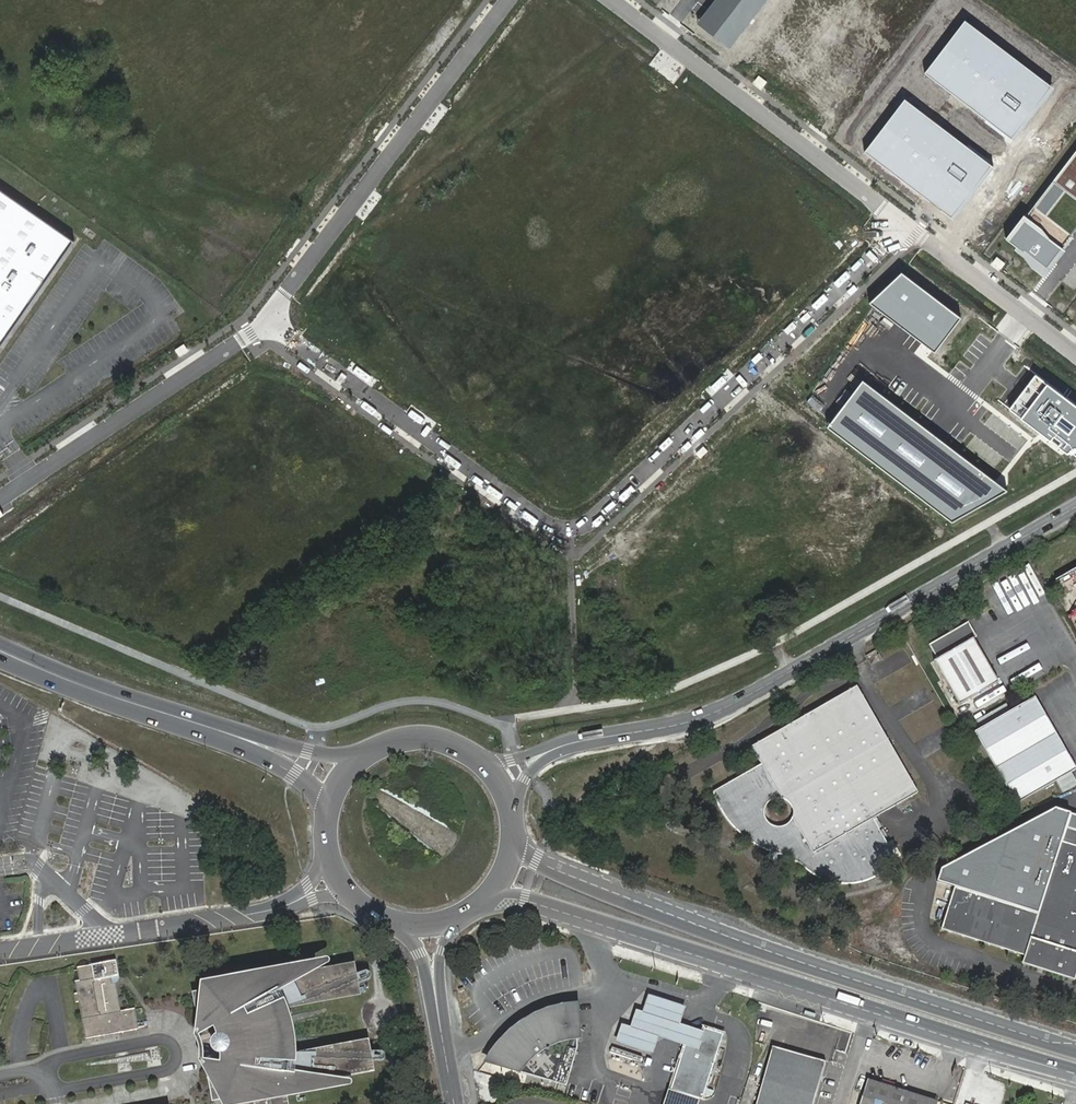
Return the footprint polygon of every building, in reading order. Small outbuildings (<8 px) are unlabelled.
[(699,19),(730,43),(763,0),(714,0),(699,19)] [(1052,85),(966,21),(926,75),(1012,139),(1052,85)] [(991,166),(905,100),(865,151),(951,217),(991,166)] [(1075,146),(1007,236),(1048,266),(1075,229),(1075,147),(1075,146)] [(74,239),(0,186),(0,344),(74,239)] [(1004,216),(994,218),(997,230),(1007,228),(1004,216)] [(942,340),(959,318),(902,274),(871,301),(934,350),(942,340)] [(955,523),(1010,493),(868,382),(833,428),(955,523)] [(1044,382),(1020,416),(1066,450),(1075,444),(1075,406),(1044,382)] [(939,660),(935,663),(960,706),(998,683),(973,640),(977,638),(969,623),(930,645),(939,660)] [(917,794),(856,689),(752,748),(762,765),(714,793),(718,806),(725,817),(736,830),(747,840),(763,849),(784,856),(795,862),(812,874),(819,878),(832,883),(842,884),(857,884),(874,879),(898,864),(872,820),(917,794)] [(1033,698),(973,732),(1014,804),(1074,770),(1033,698)] [(1072,816),(1052,809),(937,870),(933,882),(951,888),(1039,916),(1072,816)] [(937,929),(1021,956),(1018,964),(1070,981),(1075,963),(1075,817),(1072,816),(1039,916),(951,888),(937,929)] [(295,1028),(290,1012),(361,998),(354,965),(312,973),(334,956),(203,981),(199,994),(195,995),(196,1005),(188,1035),(193,1049),(194,1065),(212,1090),(214,1103),(218,1103),(222,1103),(289,1103),(288,1098),(358,1085),(339,1081),(375,1074),(369,1040),(297,1054),(297,1043),(295,1028)] [(74,986),(85,1041),(138,1031),(134,1012),(121,1014),(114,979),(113,974),(121,973),(118,957),(96,961),(96,964),(77,968),(80,985),(74,986)] [(416,989),(414,976),(407,977),(409,990),(416,989)] [(658,1037),(683,1044),(686,1036),(697,1039),(700,1030),(679,1023),(684,1007),(649,996),(643,1012),(635,1010),(630,1027),(622,1025),(616,1041),(653,1053),(658,1037)] [(492,1049),(487,1064),(564,1086),(577,1039),(575,1006),(574,1006),(570,1006),(569,1006),(566,1005),(544,1008),(528,1014),(510,1026),(509,1027),(508,1028),(499,1038),(492,1049)] [(686,1036),(683,1044),(669,1089),(702,1100),(724,1034),(702,1027),(700,1030),(697,1039),(686,1036)] [(828,1064),(775,1047),(757,1103),(815,1103),(828,1064)] [(614,1073),(610,1088),(636,1096),(640,1082),(614,1073)] [(935,1095),(869,1075),(860,1103),(932,1103),(935,1095)]
